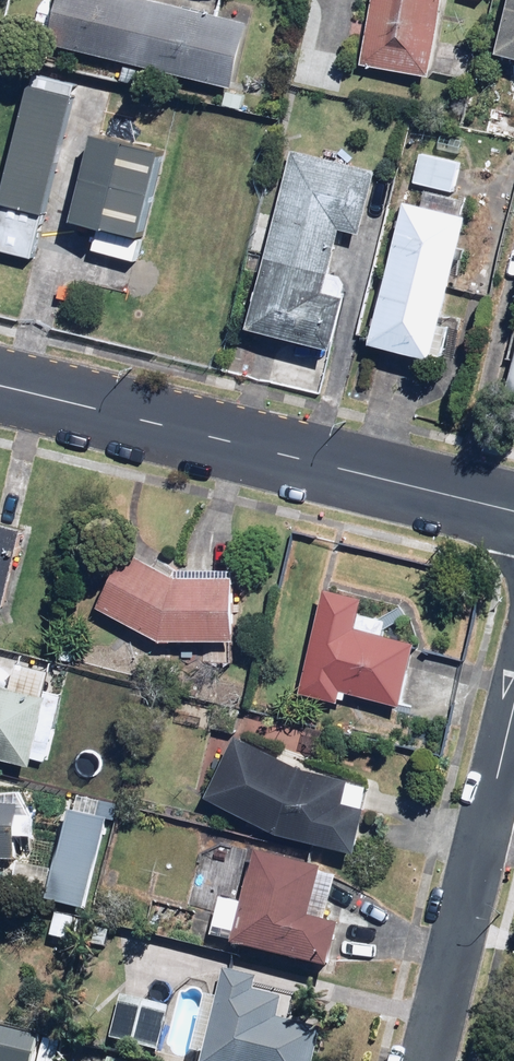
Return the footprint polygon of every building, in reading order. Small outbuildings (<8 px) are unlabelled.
[(46,49),(235,88),(249,21),(148,0),(56,0),(46,49)] [(445,0),(371,0),(360,66),(433,77),(445,0)] [(494,56),(513,61),(513,0),(506,0),(494,56)] [(29,86),(0,204),(0,251),(34,260),(75,96),(29,86)] [(162,146),(103,131),(80,220),(139,235),(162,146)] [(376,168),(290,150),(246,336),(329,356),(348,276),(330,272),(340,230),(361,235),(376,168)] [(417,155),(410,182),(454,193),(461,166),(417,155)] [(422,208),(402,204),(367,346),(436,363),(445,330),(440,329),(471,203),(426,192),(422,208)] [(505,392),(513,394),(513,352),(505,392)] [(20,530),(0,525),(0,610),(20,530)] [(233,571),(181,571),(149,554),(145,562),(127,552),(97,608),(166,646),(168,642),(234,641),(233,571)] [(360,599),(325,590),(298,694),(337,704),(340,694),(398,709),(414,647),(381,638),(385,622),(356,614),(360,599)] [(30,768),(40,729),(57,733),(66,697),(27,687),(25,693),(0,686),(0,760),(30,768)] [(307,767),(236,734),(204,803),(276,836),(354,857),(373,785),(307,768),(307,767)] [(83,915),(108,819),(117,821),(122,804),(72,791),(52,872),(31,867),(22,900),(83,915)] [(0,803),(0,867),(29,869),(33,806),(0,803)] [(209,941),(236,948),(328,974),(341,926),(322,921),(333,881),(317,876),(319,867),(256,849),(239,908),(219,903),(209,941)] [(218,1000),(206,997),(193,1053),(204,1056),(203,1060),(314,1060),(320,1037),(277,1026),(281,1005),(254,999),(257,984),(224,976),(218,1000)] [(158,1052),(168,1005),(119,994),(109,1041),(158,1052)] [(39,1039),(0,1029),(0,1060),(57,1060),(61,1044),(39,1039)] [(77,1051),(75,1060),(117,1060),(77,1051)]
